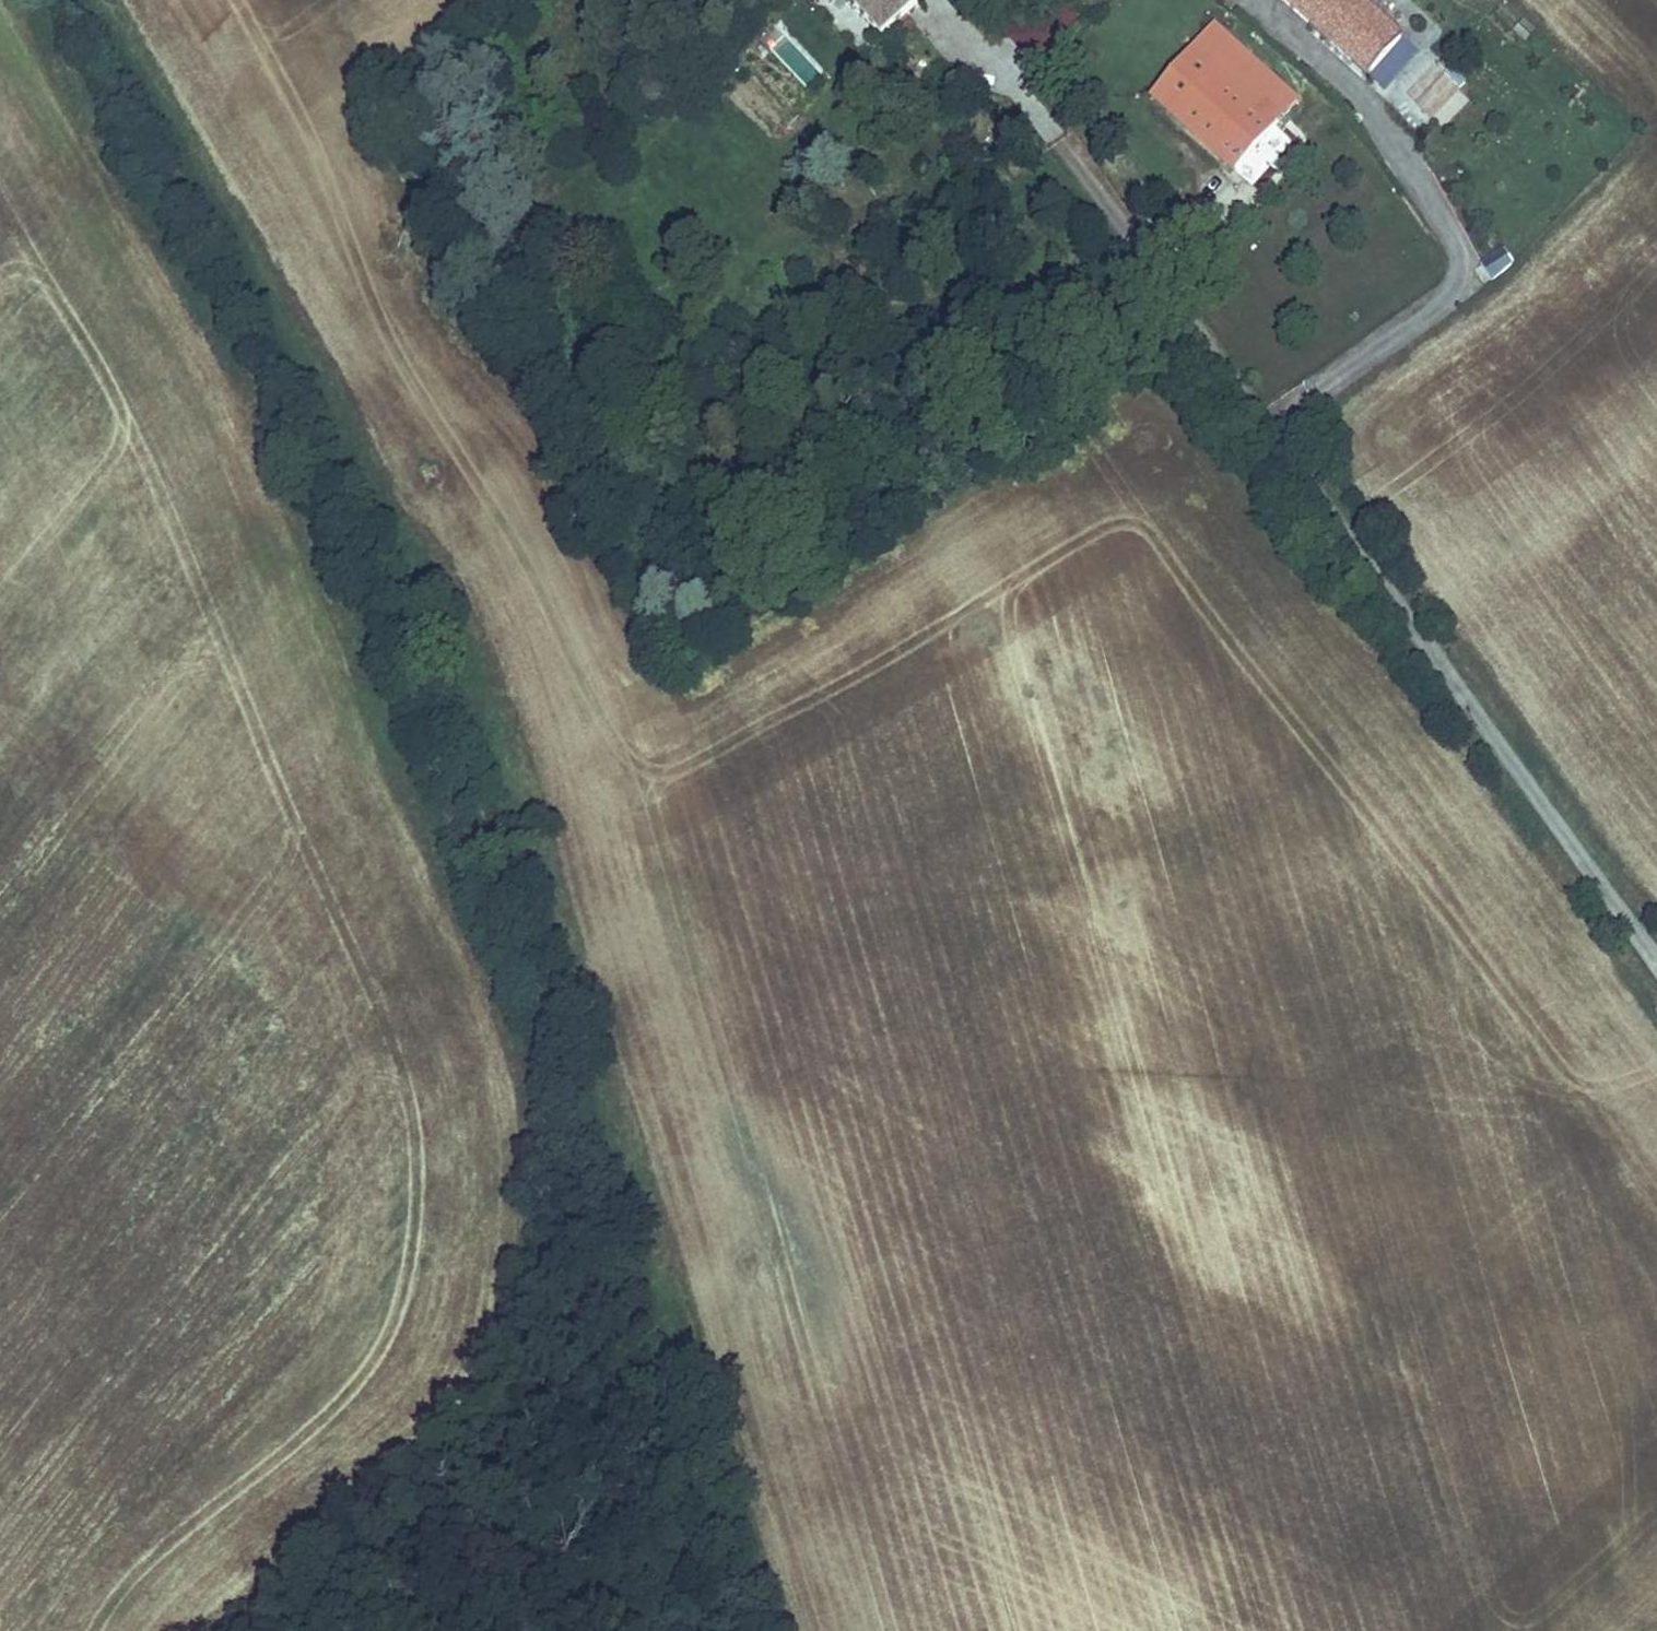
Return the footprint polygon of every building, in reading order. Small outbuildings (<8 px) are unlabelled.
[(914,0),(842,0),(880,38),(915,1),(914,0)] [(1319,22),(1340,0),(1293,0),(1319,22)] [(1319,22),(1365,63),(1402,23),(1374,0),(1340,0),(1319,22)] [(999,31),(1032,63),(1060,34),(1028,2),(999,31)] [(1233,157),(1297,88),(1213,11),(1147,83),(1233,157)]
